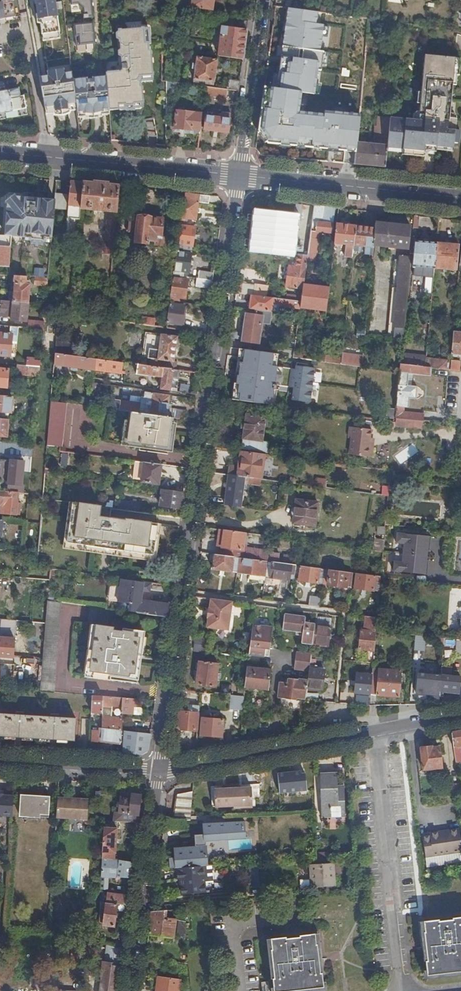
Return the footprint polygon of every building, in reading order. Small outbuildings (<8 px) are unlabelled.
[(5,21),(5,19),(20,16),(17,0),(0,0),(0,22),(5,21)] [(74,6),(79,6),(83,9),(84,18),(93,17),(92,0),(74,0),(74,6)] [(214,0),(192,0),(191,8),(213,11),(214,0)] [(306,14),(291,12),(287,35),(303,37),(306,14)] [(368,18),(350,16),(350,22),(368,25),(368,18)] [(233,27),(234,19),(234,18),(223,17),(222,26),(233,27)] [(247,29),(248,21),(234,19),(233,27),(247,29)] [(95,43),(93,22),(74,24),(77,45),(95,43)] [(243,59),(247,29),(233,27),(222,26),(217,25),(217,29),(222,30),(219,56),(243,59)] [(106,73),(107,77),(109,105),(142,102),(143,102),(142,88),(140,87),(139,83),(137,80),(139,76),(152,75),(153,75),(151,53),(149,50),(148,44),(148,43),(145,44),(144,29),(144,28),(120,30),(120,32),(118,33),(118,38),(121,39),(121,49),(119,51),(119,55),(122,56),(123,70),(120,72),(106,73)] [(377,36),(367,34),(366,41),(376,42),(377,36)] [(350,42),(348,54),(365,56),(366,43),(350,42)] [(390,117),(387,147),(424,151),(425,145),(425,140),(436,141),(436,146),(453,147),(453,142),(459,143),(460,130),(455,129),(456,118),(449,117),(455,58),(425,55),(418,120),(390,117)] [(194,80),(213,82),(215,82),(218,60),(197,57),(194,80)] [(320,78),(322,78),(327,78),(328,68),(320,68),(320,78)] [(70,94),(66,74),(41,78),(45,98),(70,94)] [(107,77),(73,79),(77,112),(82,111),(82,113),(94,113),(94,110),(109,109),(109,105),(107,77)] [(322,78),(321,86),(327,87),(330,87),(330,78),(327,78),(322,78)] [(238,91),(240,81),(228,80),(226,89),(227,89),(238,91)] [(167,81),(167,87),(167,92),(174,93),(176,82),(167,81)] [(227,89),(226,89),(213,87),(205,87),(204,96),(226,99),(227,89)] [(316,112),(327,113),(328,108),(329,94),(330,87),(327,87),(327,90),(319,89),(316,112)] [(1,116),(2,119),(27,115),(23,96),(20,96),(18,88),(0,91),(0,90),(0,116),(1,116)] [(329,94),(328,108),(336,109),(337,95),(329,94)] [(142,102),(109,105),(109,109),(118,109),(120,110),(140,109),(141,107),(142,107),(142,102)] [(82,111),(77,112),(77,117),(85,117),(85,118),(88,118),(94,118),(99,117),(102,116),(102,115),(109,114),(109,109),(94,110),(94,113),(82,113),(82,111)] [(174,128),(200,131),(202,114),(176,111),(174,128)] [(228,133),(231,114),(221,113),(221,115),(219,115),(218,118),(206,116),(204,130),(228,133)] [(293,116),(291,136),(312,138),(314,118),(293,116)] [(355,165),(385,167),(387,147),(390,117),(378,116),(377,126),(374,126),(373,143),(365,143),(365,138),(358,137),(357,143),(355,165)] [(352,142),(357,143),(358,137),(359,121),(333,118),(331,137),(351,138),(350,140),(352,142)] [(82,183),(70,182),(69,195),(68,206),(81,207),(82,183)] [(81,207),(81,209),(116,212),(119,187),(82,183),(81,207)] [(209,203),(210,195),(185,193),(181,221),(184,221),(185,219),(196,220),(199,202),(209,203)] [(69,195),(56,194),(55,200),(54,209),(67,210),(68,206),(69,195)] [(11,236),(11,237),(51,241),(54,209),(55,200),(12,196),(7,200),(4,235),(11,236)] [(308,253),(315,205),(305,204),(304,206),(303,217),(301,217),(301,215),(298,216),(295,219),(295,222),(293,222),(290,246),(298,247),(297,254),(298,254),(308,255),(308,253)] [(333,224),(335,207),(315,205),(308,253),(317,254),(319,239),(318,239),(319,232),(332,233),(333,224)] [(136,232),(138,217),(130,216),(129,231),(136,232)] [(140,217),(138,217),(136,232),(136,242),(148,243),(148,240),(156,241),(155,244),(165,245),(167,224),(163,223),(163,220),(148,218),(140,217)] [(104,255),(113,256),(116,221),(107,220),(106,232),(104,231),(103,239),(105,239),(104,255)] [(354,245),(356,225),(337,223),(334,243),(354,245)] [(410,226),(375,223),(375,227),(373,245),(408,248),(410,226)] [(180,225),(178,247),(181,247),(181,245),(193,246),(195,228),(180,225)] [(373,245),(375,227),(356,225),(354,245),(358,245),(357,251),(361,251),(362,246),(365,246),(364,254),(367,254),(368,247),(373,247),(373,245)] [(9,267),(11,237),(11,236),(4,235),(0,235),(0,266),(9,267)] [(434,268),(436,242),(415,240),(412,266),(434,268)] [(458,244),(436,242),(434,268),(456,270),(458,244)] [(173,275),(183,277),(184,272),(189,273),(192,254),(177,252),(173,275)] [(306,269),(314,270),(317,254),(308,253),(308,255),(306,269)] [(303,288),(304,285),(306,269),(308,255),(298,254),(296,267),(289,266),(287,286),(303,288)] [(103,266),(112,267),(113,256),(104,255),(103,266)] [(404,327),(410,256),(400,256),(400,258),(395,258),(388,333),(393,334),(394,326),(404,327)] [(197,279),(213,281),(213,273),(198,271),(197,279)] [(15,276),(12,301),(29,302),(31,284),(29,283),(29,281),(25,280),(26,277),(15,276)] [(34,284),(47,286),(48,278),(34,277),(34,284)] [(173,277),(170,299),(173,299),(174,297),(186,298),(188,280),(173,277)] [(196,286),(211,289),(213,281),(197,279),(196,286)] [(258,285),(238,282),(236,292),(252,294),(256,295),(258,285)] [(326,310),(329,287),(304,285),(303,288),(301,301),(300,309),(299,315),(299,319),(305,320),(306,308),(326,310)] [(300,309),(301,301),(256,295),(252,294),(250,309),(255,309),(272,312),(278,313),(279,306),(300,309)] [(60,297),(58,311),(73,313),(74,298),(60,297)] [(1,300),(1,305),(0,311),(0,316),(11,317),(11,320),(27,321),(29,302),(12,301),(1,300)] [(169,304),(166,325),(170,325),(170,323),(182,325),(184,306),(169,304)] [(247,313),(242,341),(243,341),(259,343),(261,323),(271,325),(272,312),(255,309),(254,314),(247,313)] [(142,317),(141,324),(154,326),(155,319),(142,317)] [(29,320),(28,328),(43,329),(44,321),(29,320)] [(0,325),(0,355),(10,356),(12,334),(11,334),(12,326),(0,325)] [(454,325),(451,354),(460,354),(460,326),(454,325)] [(151,358),(150,366),(176,370),(177,362),(174,362),(177,337),(146,333),(142,357),(151,358)] [(56,340),(55,353),(67,355),(68,342),(56,340)] [(293,363),(294,357),(295,348),(259,343),(243,341),(239,373),(274,378),(277,361),(293,363)] [(55,353),(54,365),(93,370),(95,358),(67,355),(55,353)] [(341,364),(342,357),(325,355),(324,361),(341,364)] [(341,364),(362,366),(363,358),(342,355),(342,357),(341,364)] [(425,366),(426,359),(405,357),(404,364),(425,366)] [(446,359),(426,357),(426,359),(425,366),(431,367),(445,368),(446,359)] [(95,358),(93,370),(121,374),(121,371),(122,362),(95,358)] [(450,369),(459,370),(460,361),(451,360),(450,369)] [(26,365),(16,364),(16,374),(39,376),(40,366),(37,366),(26,365)] [(136,374),(125,372),(124,378),(131,379),(131,377),(136,378),(137,374),(159,377),(161,377),(161,382),(160,390),(177,392),(177,388),(170,387),(172,378),(178,378),(179,370),(176,370),(150,366),(137,364),(136,374)] [(431,367),(425,366),(404,364),(400,364),(400,371),(395,417),(422,420),(423,414),(402,412),(402,406),(404,406),(404,398),(408,398),(415,399),(416,386),(411,386),(406,385),(407,374),(412,374),(430,375),(431,367)] [(0,369),(0,387),(7,388),(9,369),(0,369)] [(66,379),(64,403),(66,404),(72,404),(74,381),(75,381),(75,380),(66,379)] [(120,401),(119,411),(129,412),(166,417),(169,396),(146,392),(145,398),(143,398),(142,406),(130,404),(130,402),(129,402),(120,401)] [(1,416),(6,417),(8,417),(8,413),(11,413),(12,397),(0,396),(0,416),(1,416)] [(130,396),(129,402),(130,402),(130,404),(142,406),(143,398),(130,396)] [(60,446),(62,446),(66,404),(64,403),(51,401),(47,445),(60,446)] [(175,409),(173,418),(183,419),(184,411),(175,409)] [(166,417),(129,412),(125,445),(168,451),(173,418),(166,417)] [(245,414),(241,451),(255,453),(257,441),(262,441),(264,431),(266,431),(267,426),(264,426),(265,419),(268,419),(268,417),(245,414)] [(422,420),(395,417),(395,421),(395,426),(422,428),(422,420)] [(1,420),(0,420),(0,436),(7,437),(8,420),(5,420),(1,420)] [(371,458),(372,447),(369,446),(370,439),(371,430),(350,428),(349,437),(352,437),(350,455),(371,458)] [(33,444),(2,441),(1,450),(23,452),(23,457),(32,457),(33,444)] [(255,453),(241,451),(238,468),(230,467),(228,475),(248,477),(260,479),(262,479),(265,454),(255,453)] [(7,492),(18,493),(21,493),(22,475),(29,476),(30,472),(27,471),(27,473),(23,472),(24,461),(10,460),(7,492)] [(161,465),(135,461),(133,477),(141,478),(141,482),(158,484),(161,465)] [(248,477),(228,475),(224,504),(241,507),(243,490),(244,481),(247,481),(248,477)] [(260,479),(248,477),(247,481),(244,481),(243,490),(246,490),(247,482),(260,484),(260,479)] [(184,493),(162,490),(160,506),(182,509),(184,493)] [(0,491),(0,501),(1,501),(0,504),(5,505),(4,514),(16,515),(16,514),(19,514),(21,502),(18,501),(18,493),(7,492),(0,491)] [(318,503),(296,500),(293,523),(300,524),(300,528),(304,529),(305,524),(315,525),(318,503)] [(130,502),(119,501),(118,509),(140,512),(141,503),(130,501),(130,502)] [(72,528),(75,503),(69,502),(63,548),(156,561),(161,524),(154,523),(152,540),(155,540),(153,554),(67,542),(69,527),(72,528)] [(100,507),(75,503),(72,528),(69,527),(67,542),(153,554),(155,540),(152,540),(154,523),(125,519),(125,521),(111,519),(99,517),(100,507)] [(112,508),(100,507),(99,517),(111,519),(112,508)] [(248,533),(219,529),(217,546),(220,546),(219,555),(239,558),(268,562),(273,562),(279,563),(280,554),(267,552),(267,550),(246,547),(244,547),(245,536),(248,537),(248,533)] [(381,576),(383,552),(375,550),(373,576),(381,576)] [(219,555),(211,554),(210,562),(214,563),(213,570),(232,572),(232,573),(237,573),(239,558),(219,555)] [(239,558),(237,573),(249,575),(248,580),(265,582),(268,562),(239,558)] [(279,563),(273,562),(271,577),(290,580),(290,574),(295,574),(297,566),(279,563)] [(323,584),(325,569),(302,566),(299,581),(323,584)] [(351,588),(353,573),(330,570),(328,585),(351,588)] [(381,576),(373,576),(357,574),(355,589),(373,591),(374,582),(380,583),(381,577),(381,576)] [(143,582),(121,579),(120,587),(118,602),(130,604),(129,611),(167,616),(168,605),(147,602),(147,606),(139,605),(140,600),(143,582)] [(118,602),(120,587),(110,585),(108,600),(118,602)] [(310,596),(309,605),(320,607),(321,597),(310,596)] [(232,602),(212,599),(211,607),(209,607),(208,617),(209,617),(208,626),(228,629),(232,602)] [(61,602),(47,600),(45,632),(40,687),(40,690),(54,692),(61,602)] [(109,608),(89,606),(87,623),(94,624),(90,660),(93,660),(91,677),(110,679),(111,673),(116,673),(116,677),(133,679),(134,664),(135,661),(132,661),(133,655),(140,655),(142,646),(137,645),(139,630),(124,628),(124,631),(112,629),(113,626),(106,625),(109,608)] [(313,644),(316,625),(305,624),(306,617),(285,614),(283,629),(303,632),(302,642),(313,644)] [(376,632),(377,617),(366,616),(364,631),(361,630),(358,662),(373,663),(376,632)] [(14,656),(17,620),(0,618),(0,655),(14,656)] [(313,644),(328,646),(330,627),(316,625),(313,644)] [(452,639),(457,639),(460,640),(460,632),(453,631),(452,639)] [(423,636),(415,635),(414,651),(422,651),(423,636)] [(251,636),(248,658),(248,665),(264,667),(265,654),(269,655),(271,639),(251,636)] [(295,669),(302,670),(304,653),(297,652),(295,669)] [(310,671),(310,666),(312,654),(304,653),(302,670),(310,671)] [(135,661),(134,664),(139,665),(140,655),(133,655),(132,661),(135,661)] [(196,682),(196,684),(216,686),(219,664),(199,661),(198,663),(197,663),(196,669),(198,669),(197,676),(196,676),(195,682),(196,682)] [(309,681),(308,688),(323,690),(325,671),(324,670),(324,668),(310,666),(310,671),(309,681)] [(441,676),(440,692),(459,693),(460,677),(450,677),(451,668),(442,667),(441,676)] [(401,671),(373,668),(372,673),(371,694),(370,695),(398,698),(401,671)] [(371,694),(372,673),(369,673),(369,675),(357,674),(355,693),(371,694)] [(433,699),(439,699),(440,692),(441,676),(434,675),(418,674),(416,694),(418,695),(424,696),(425,695),(433,695),(433,699)] [(244,696),(268,698),(270,681),(246,679),(244,696)] [(297,698),(298,698),(300,679),(298,679),(297,684),(289,683),(281,682),(279,698),(296,700),(297,698)] [(298,698),(306,699),(308,688),(309,681),(300,679),(298,698)] [(237,706),(245,707),(244,698),(244,696),(232,695),(231,705),(237,706)] [(121,706),(122,698),(103,696),(103,700),(103,712),(102,724),(102,728),(121,730),(122,719),(111,718),(111,706),(121,706)] [(131,706),(132,698),(122,698),(121,706),(121,714),(140,715),(140,709),(139,706),(131,706)] [(103,712),(103,700),(92,700),(91,712),(103,712)] [(182,709),(179,709),(177,729),(198,731),(199,714),(182,712),(182,709)] [(0,713),(0,736),(74,740),(75,718),(58,717),(58,714),(50,713),(50,716),(23,715),(23,712),(16,711),(16,714),(0,713)] [(223,720),(202,718),(200,736),(203,736),(203,738),(206,739),(207,736),(222,737),(223,720)] [(120,744),(121,730),(102,728),(99,727),(99,729),(99,731),(98,742),(120,744)] [(148,750),(151,734),(124,731),(122,754),(140,755),(148,750)] [(452,733),(456,764),(460,763),(460,732),(452,733)] [(433,747),(421,749),(423,770),(442,768),(440,748),(433,749),(433,747)] [(278,773),(279,794),(303,792),(301,772),(278,773)] [(321,815),(345,814),(345,786),(338,787),(337,774),(320,774),(321,815)] [(256,784),(240,785),(240,788),(253,788),(253,807),(256,807),(256,784)] [(227,788),(227,786),(212,786),(212,807),(215,807),(215,789),(227,788)] [(233,806),(234,788),(227,788),(215,789),(215,807),(233,806)] [(240,788),(234,788),(233,806),(234,806),(234,808),(253,807),(253,788),(240,788)] [(192,817),(194,791),(178,794),(175,821),(191,820),(192,817)] [(12,796),(1,795),(1,794),(0,794),(0,816),(10,816),(12,796)] [(140,815),(143,796),(132,794),(132,799),(120,798),(118,813),(128,814),(140,815)] [(47,799),(38,799),(19,798),(18,816),(46,818),(47,811),(47,799)] [(88,820),(89,800),(55,798),(54,818),(88,820)] [(139,823),(140,815),(128,814),(127,823),(139,823)] [(345,822),(345,814),(321,815),(322,823),(345,822)] [(120,830),(120,823),(105,822),(103,858),(115,860),(115,853),(117,853),(118,830),(120,830)] [(460,853),(460,839),(460,829),(430,834),(430,836),(423,837),(426,858),(460,853)] [(178,868),(208,866),(206,846),(176,849),(175,850),(176,858),(171,858),(170,859),(171,869),(178,868)] [(132,879),(134,863),(115,860),(103,858),(102,888),(109,889),(109,877),(132,879)] [(213,883),(211,866),(208,866),(178,868),(179,880),(181,879),(183,896),(205,894),(204,884),(213,883)] [(311,867),(311,875),(312,875),(313,881),(311,881),(310,881),(310,889),(336,887),(334,866),(311,867)] [(128,906),(129,896),(108,893),(107,899),(101,898),(101,902),(128,906)] [(127,913),(128,906),(101,902),(100,923),(104,923),(104,925),(115,926),(117,912),(127,913)] [(166,911),(152,912),(149,934),(174,938),(177,920),(165,919),(166,911)] [(430,976),(445,974),(444,971),(449,970),(458,969),(458,973),(460,972),(460,918),(453,919),(453,920),(442,922),(440,922),(439,920),(424,922),(425,933),(424,933),(427,961),(426,961),(427,976),(430,976)] [(187,939),(186,921),(179,921),(177,938),(187,939)] [(273,987),(273,990),(290,990),(291,990),(291,988),(304,987),(305,990),(323,987),(321,973),(320,973),(317,945),(315,945),(314,934),(299,936),(299,938),(285,939),(285,937),(270,939),(273,978),(272,979),(272,983),(273,987)] [(122,946),(110,945),(107,963),(112,964),(112,966),(120,968),(122,946)] [(120,968),(112,966),(112,964),(107,963),(104,963),(102,976),(103,976),(101,990),(116,990),(120,968)] [(180,981),(159,978),(158,987),(160,987),(159,990),(179,990),(180,981)] [(267,988),(273,987),(272,983),(262,983),(263,990),(267,990),(267,988)]
